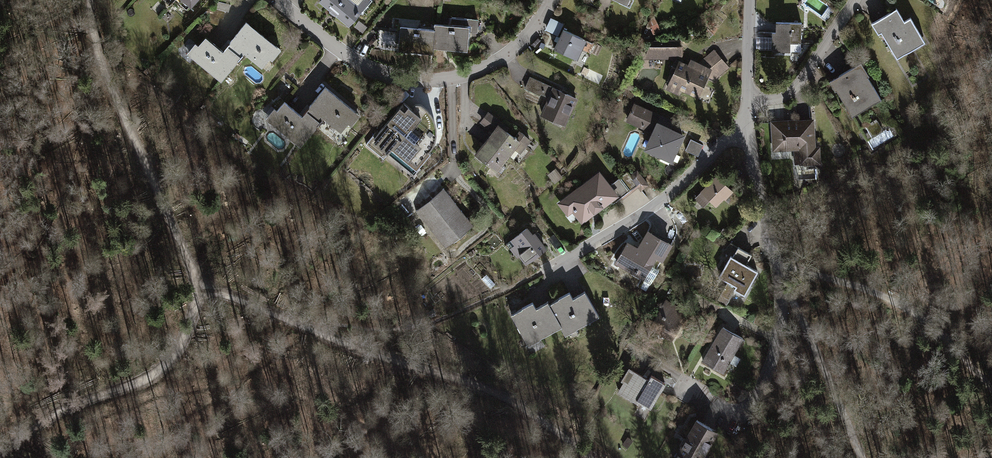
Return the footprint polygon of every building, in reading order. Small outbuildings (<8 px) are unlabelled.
[(214,16),(226,19),(230,3),(218,0),(214,16)] [(367,0),(324,0),(321,4),(352,26),(370,2),(367,0)] [(903,9),(875,25),(894,61),(922,45),(903,9)] [(551,16),(546,29),(560,34),(565,22),(551,16)] [(281,49),(248,21),(220,52),(206,39),(192,55),(221,80),(246,52),(265,68),(281,49)] [(802,23),(774,23),(773,52),(801,53),(802,23)] [(432,30),(399,26),(397,48),(434,52),(434,47),(468,50),(470,28),(433,24),(432,30)] [(585,41),(564,31),(555,50),(576,60),(585,41)] [(730,69),(714,51),(696,65),(684,59),(680,41),(653,40),(645,60),(675,62),(667,84),(705,103),(711,84),(730,69)] [(862,66),(835,81),(854,115),(881,100),(862,66)] [(580,96),(555,86),(543,114),(567,125),(580,96)] [(360,115),(324,87),(301,116),(281,101),(266,120),(300,146),(323,117),(344,135),(360,115)] [(686,127),(636,105),(627,124),(652,135),(646,149),(671,160),(686,127)] [(378,131),(367,144),(385,159),(388,155),(392,150),(418,172),(432,155),(417,142),(422,136),(414,129),(423,118),(410,107),(406,112),(402,108),(380,133),(378,131)] [(819,120),(772,123),(773,151),(793,150),(794,165),(821,163),(819,120)] [(872,133),(884,130),(881,122),(869,125),(872,133)] [(525,147),(498,127),(475,156),(501,177),(525,147)] [(700,154),(705,143),(692,138),(688,150),(700,154)] [(616,197),(598,173),(557,203),(575,228),(616,197)] [(734,190),(719,175),(702,192),(716,207),(734,190)] [(472,227),(445,191),(417,212),(444,248),(472,227)] [(526,227),(507,242),(525,265),(544,250),(526,227)] [(658,259),(627,243),(616,266),(647,281),(658,259)] [(760,264),(732,248),(715,278),(744,294),(760,264)] [(545,297),(512,316),(529,346),(562,327),(567,335),(599,317),(583,289),(550,307),(545,297)] [(680,309),(664,300),(649,326),(670,338),(678,324),(673,321),(680,309)] [(745,342),(722,329),(703,364),(726,377),(745,342)] [(664,387),(629,370),(618,394),(653,410),(664,387)] [(694,419),(674,457),(709,457),(722,433),(694,419)]
